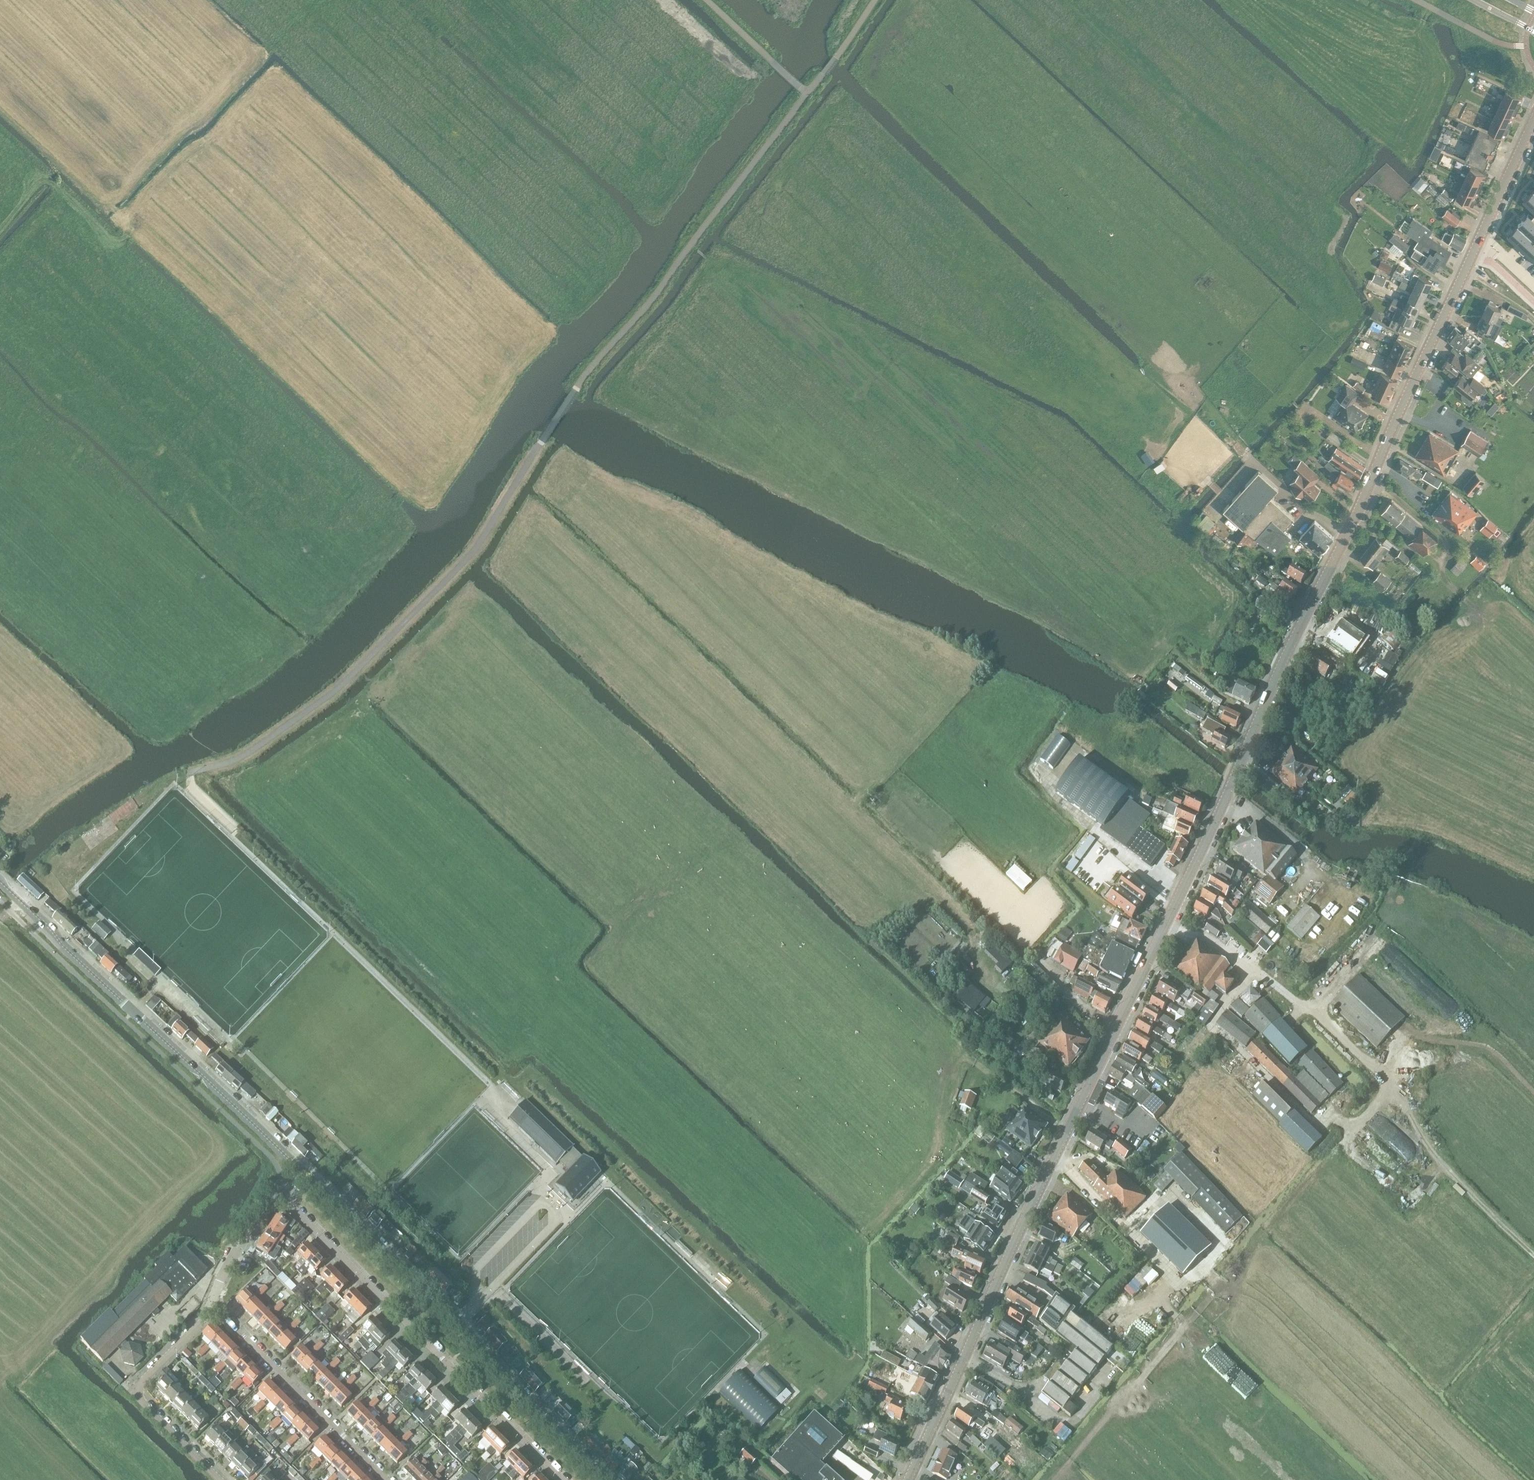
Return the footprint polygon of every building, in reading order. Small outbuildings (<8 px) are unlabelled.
[(1504,94),(1502,99),(1518,107),(1521,101),(1520,101),(1522,97),(1506,89),(1506,90),(1500,87),(1498,91),(1504,94)] [(1493,102),(1491,106),(1513,117),(1515,113),(1518,107),(1502,99),(1499,105),(1493,102)] [(1495,113),(1492,119),(1509,127),(1512,121),(1511,120),(1513,117),(1491,106),(1489,110),(1495,113)] [(1509,127),(1492,119),(1490,125),(1484,122),(1482,126),(1488,129),(1504,137),(1506,133),(1509,127)] [(1458,121),(1456,126),(1463,129),(1466,124),(1458,121)] [(1479,130),(1472,145),(1495,156),(1497,152),(1494,151),(1493,152),(1490,151),(1492,147),(1493,148),(1497,139),(1479,130)] [(1438,141),(1436,146),(1444,150),(1446,145),(1438,141)] [(1445,150),(1452,153),(1455,148),(1447,145),(1445,150)] [(1495,156),(1472,145),(1465,159),(1484,168),(1488,159),(1487,158),(1488,155),(1491,156),(1491,157),(1494,159),(1495,156)] [(1434,146),(1429,157),(1436,161),(1442,149),(1434,146)] [(1468,171),(1465,177),(1482,185),(1485,178),(1484,178),(1486,174),(1470,167),(1464,164),(1462,168),(1468,171)] [(1420,193),(1429,183),(1421,176),(1412,187),(1420,193)] [(1456,179),(1455,184),(1477,194),(1479,190),(1479,191),(1482,185),(1465,177),(1463,182),(1456,179)] [(1477,194),(1455,184),(1453,188),(1459,191),(1456,197),(1472,204),(1475,198),(1477,194)] [(1441,192),(1450,200),(1454,197),(1444,188),(1441,192)] [(1529,194),(1526,192),(1522,197),(1524,199),(1523,200),(1533,210),(1533,189),(1529,194)] [(1442,215),(1455,225),(1460,219),(1447,209),(1442,215)] [(1506,231),(1508,234),(1507,235),(1520,247),(1529,256),(1530,255),(1533,259),(1533,213),(1531,216),(1528,212),(1527,214),(1525,211),(1520,216),(1522,219),(1513,229),(1511,226),(1506,231)] [(1414,246),(1426,253),(1428,255),(1423,262),(1434,269),(1439,263),(1443,265),(1443,266),(1452,250),(1429,235),(1432,230),(1413,218),(1409,223),(1411,225),(1406,232),(1418,240),(1414,246)] [(1442,238),(1448,242),(1461,249),(1466,239),(1454,232),(1453,234),(1445,230),(1442,238)] [(1394,238),(1391,242),(1404,251),(1408,246),(1396,236),(1394,238)] [(1411,254),(1420,261),(1424,254),(1415,248),(1411,254)] [(1380,254),(1379,255),(1385,259),(1388,254),(1387,252),(1383,249),(1382,250),(1380,254)] [(1377,266),(1389,272),(1393,266),(1381,260),(1377,266)] [(1399,279),(1402,280),(1427,292),(1432,280),(1414,272),(1410,279),(1404,276),(1405,275),(1395,270),(1392,275),(1399,278),(1399,279)] [(1371,279),(1383,285),(1386,278),(1374,272),(1371,279)] [(1411,291),(1409,297),(1421,303),(1427,292),(1402,280),(1400,284),(1403,286),(1403,287),(1411,291)] [(1498,302),(1501,292),(1479,287),(1476,297),(1498,302)] [(1394,297),(1391,302),(1416,314),(1421,303),(1409,297),(1406,303),(1394,297)] [(1488,302),(1482,313),(1499,321),(1501,316),(1498,314),(1500,308),(1495,305),(1496,303),(1490,300),(1489,302),(1488,302)] [(1416,314),(1391,302),(1389,307),(1395,310),(1389,325),(1401,331),(1405,323),(1411,325),(1416,314)] [(1507,309),(1521,315),(1526,318),(1528,314),(1523,310),(1509,304),(1507,309)] [(1499,321),(1482,313),(1477,325),(1490,331),(1493,324),(1497,326),(1499,321)] [(1383,333),(1394,338),(1396,332),(1385,327),(1383,333)] [(1463,332),(1462,332),(1455,327),(1447,338),(1461,348),(1465,343),(1470,346),(1474,341),(1478,344),(1482,340),(1473,333),(1466,328),(1463,332)] [(1492,340),(1508,348),(1510,342),(1495,335),(1492,340)] [(1397,338),(1392,348),(1408,356),(1413,346),(1397,338)] [(1392,348),(1388,358),(1404,366),(1408,356),(1392,348)] [(1465,372),(1466,371),(1472,376),(1481,365),(1478,362),(1487,351),(1482,348),(1473,359),(1466,353),(1461,358),(1455,353),(1451,358),(1449,356),(1441,366),(1453,375),(1459,367),(1465,372)] [(1352,357),(1350,363),(1364,369),(1366,363),(1352,357)] [(1404,366),(1388,358),(1383,368),(1399,376),(1404,366)] [(1381,373),(1376,383),(1392,390),(1397,380),(1381,373)] [(1454,384),(1463,392),(1462,393),(1462,395),(1462,396),(1463,398),(1464,399),(1469,404),(1473,400),(1470,398),(1478,388),(1484,393),(1487,390),(1484,385),(1474,376),(1470,381),(1462,374),(1454,384)] [(1353,385),(1361,391),(1365,387),(1356,381),(1353,385)] [(1392,390),(1376,383),(1372,393),(1388,400),(1392,390)] [(1333,416),(1337,418),(1356,431),(1365,418),(1368,414),(1352,403),(1359,393),(1346,384),(1336,397),(1343,402),(1333,416)] [(1492,405),(1487,411),(1491,414),(1496,409),(1498,406),(1494,403),(1492,405)] [(1461,444),(1479,455),(1488,441),(1470,429),(1461,444)] [(1326,437),(1338,445),(1342,438),(1331,430),(1326,437)] [(1415,456),(1444,474),(1459,450),(1430,433),(1415,456)] [(1336,448),(1333,453),(1329,459),(1346,470),(1357,478),(1365,466),(1336,448)] [(1148,450),(1142,455),(1148,464),(1155,459),(1148,450)] [(1291,483),(1293,485),(1310,500),(1320,489),(1313,483),(1320,476),(1301,459),(1294,466),(1303,474),(1294,484),(1292,483),(1291,483)] [(1422,473),(1400,459),(1394,468),(1410,477),(1412,474),(1419,478),(1422,473)] [(1326,467),(1338,475),(1334,481),(1348,489),(1354,479),(1329,463),(1326,467)] [(1243,527),(1276,551),(1275,552),(1278,555),(1288,545),(1292,549),(1298,542),(1290,535),(1291,535),(1284,528),(1294,517),(1270,496),(1278,488),(1258,470),(1223,510),(1243,527)] [(1426,471),(1422,477),(1429,481),(1432,483),(1436,477),(1426,471)] [(1484,479),(1476,472),(1463,486),(1472,494),(1484,479)] [(1465,528),(1477,513),(1451,492),(1450,491),(1449,492),(1433,512),(1432,513),(1433,514),(1458,533),(1463,527),(1465,528)] [(1423,554),(1437,537),(1391,499),(1381,512),(1412,538),(1408,542),(1423,554)] [(1203,510),(1194,520),(1197,523),(1206,512),(1203,510)] [(1497,526),(1488,519),(1483,525),(1492,532),(1497,526)] [(1315,520),(1304,531),(1300,535),(1319,552),(1333,536),(1315,520)] [(1213,522),(1206,531),(1210,534),(1217,526),(1213,522)] [(1234,539),(1240,544),(1249,533),(1242,528),(1234,539)] [(1500,542),(1508,538),(1503,528),(1495,532),(1500,542)] [(1376,538),(1368,548),(1381,558),(1389,548),(1376,538)] [(1381,558),(1368,548),(1360,558),(1372,569),(1381,558)] [(1410,557),(1400,549),(1395,556),(1404,563),(1410,557)] [(1480,568),(1484,564),(1476,555),(1471,559),(1480,568)] [(1467,564),(1460,557),(1450,568),(1457,575),(1467,564)] [(1301,585),(1303,582),(1307,575),(1293,566),(1290,572),(1284,569),(1281,573),(1287,577),(1301,585)] [(1391,580),(1380,571),(1372,581),(1383,590),(1391,580)] [(1256,582),(1264,587),(1268,582),(1260,577),(1256,582)] [(1277,581),(1274,585),(1292,599),(1299,590),(1286,581),(1283,585),(1277,581)] [(1292,599),(1274,585),(1270,590),(1276,594),(1273,599),(1285,608),(1292,599)] [(1255,608),(1287,623),(1292,614),(1260,599),(1255,608)] [(1343,621),(1326,646),(1351,662),(1368,638),(1343,621)] [(1379,639),(1394,652),(1404,639),(1398,634),(1390,627),(1379,639)] [(1301,662),(1311,669),(1319,657),(1308,650),(1301,662)] [(1319,657),(1311,669),(1325,677),(1333,665),(1337,668),(1340,663),(1342,665),(1343,663),(1332,656),(1328,662),(1319,657)] [(1186,679),(1202,690),(1204,687),(1188,676),(1186,679)] [(1223,693),(1249,705),(1256,690),(1231,678),(1229,683),(1228,683),(1223,693)] [(1171,681),(1167,685),(1176,692),(1179,688),(1171,681)] [(1161,682),(1157,687),(1161,691),(1166,686),(1161,682)] [(1209,690),(1205,696),(1211,700),(1214,696),(1215,695),(1209,690)] [(1211,700),(1220,706),(1223,701),(1214,696),(1211,700)] [(1189,703),(1185,711),(1196,717),(1199,711),(1199,710),(1199,711),(1200,710),(1189,703)] [(1220,712),(1225,714),(1222,721),(1236,727),(1241,717),(1222,707),(1220,712)] [(1199,711),(1199,710),(1199,711),(1196,717),(1203,721),(1206,714),(1199,711)] [(1223,734),(1226,729),(1207,719),(1202,730),(1215,737),(1212,742),(1225,749),(1226,748),(1227,747),(1229,745),(1228,743),(1231,738),(1223,734)] [(1063,742),(1045,766),(1057,776),(1075,752),(1063,742)] [(1296,795),(1307,783),(1317,770),(1290,747),(1280,759),(1269,772),(1296,795)] [(1080,760),(1056,793),(1103,827),(1100,831),(1151,867),(1165,847),(1141,829),(1150,816),(1126,799),(1129,795),(1080,760)] [(1343,803),(1351,809),(1359,801),(1352,794),(1343,803)] [(1173,802),(1199,814),(1200,810),(1202,810),(1203,807),(1203,805),(1204,803),(1189,797),(1186,802),(1176,797),(1173,802)] [(1144,798),(1142,803),(1149,806),(1151,801),(1144,798)] [(1166,808),(1163,813),(1180,821),(1193,827),(1195,822),(1197,822),(1198,820),(1197,818),(1198,816),(1179,808),(1177,813),(1166,808)] [(1180,821),(1163,813),(1161,812),(1155,810),(1153,815),(1166,821),(1163,827),(1188,838),(1189,836),(1191,835),(1191,833),(1191,832),(1193,827),(1180,821)] [(1233,850),(1267,878),(1254,893),(1270,906),(1283,888),(1275,881),(1297,855),(1256,822),(1233,850)] [(1180,863),(1184,854),(1188,845),(1176,839),(1172,848),(1168,857),(1169,858),(1166,864),(1173,868),(1176,861),(1180,863)] [(1215,874),(1229,883),(1234,876),(1240,880),(1245,872),(1234,865),(1232,869),(1223,863),(1215,874)] [(1013,864),(1005,873),(1022,889),(1031,881),(1013,864)] [(23,875),(17,881),(38,901),(39,900),(44,894),(23,875)] [(1150,896),(1122,875),(1114,885),(1119,890),(1118,892),(1112,888),(1104,898),(1132,920),(1140,909),(1139,908),(1141,906),(1142,907),(1150,896)] [(1234,892),(1235,889),(1233,888),(1214,876),(1208,887),(1221,894),(1224,888),(1231,892),(1231,890),(1234,892)] [(1235,909),(1231,905),(1226,900),(1206,889),(1201,899),(1214,906),(1217,901),(1222,905),(1222,906),(1232,915),(1236,909),(1235,909)] [(52,919),(62,928),(70,918),(61,910),(49,899),(45,904),(57,915),(52,919)] [(1194,911),(1206,918),(1209,913),(1220,920),(1221,918),(1219,913),(1217,911),(1200,900),(1197,905),(1195,905),(1194,907),(1195,909),(1194,911)] [(1240,912),(1267,934),(1275,925),(1248,902),(1240,912)] [(1287,928),(1301,939),(1320,917),(1306,905),(1287,928)] [(70,918),(62,928),(64,930),(71,936),(80,927),(70,918)] [(1146,931),(1123,920),(1117,932),(1140,943),(1141,943),(1146,931)] [(92,930),(104,941),(110,933),(99,922),(92,930)] [(1205,929),(1217,938),(1222,932),(1210,923),(1205,929)] [(1065,927),(1058,937),(1066,943),(1073,932),(1065,927)] [(1259,944),(1266,936),(1260,931),(1253,940),(1259,944)] [(1110,933),(1104,940),(1113,948),(1114,945),(1135,955),(1140,943),(1117,932),(1114,938),(1110,933)] [(1094,933),(1081,960),(1090,964),(1109,976),(1109,975),(1122,981),(1135,955),(1114,945),(1113,948),(1104,940),(1096,933),(1094,933)] [(88,939),(92,944),(96,941),(91,936),(88,939)] [(1048,956),(1055,960),(1053,962),(1072,973),(1077,964),(1078,964),(1083,955),(1054,939),(1049,948),(1052,949),(1048,956)] [(1175,968),(1205,991),(1209,994),(1211,991),(1230,967),(1222,958),(1197,939),(1175,968)] [(97,958),(98,957),(104,951),(95,942),(88,950),(97,958)] [(104,951),(98,957),(103,961),(100,964),(111,973),(114,970),(128,983),(132,978),(120,967),(121,966),(109,955),(104,950),(104,951)] [(140,950),(134,956),(155,977),(161,971),(140,950)] [(1078,970),(1085,973),(1086,971),(1097,978),(1101,972),(1090,965),(1083,961),(1078,970)] [(1029,967),(1050,990),(1051,990),(1057,996),(1060,993),(1055,988),(1057,986),(1035,962),(1029,967)] [(1065,982),(1071,985),(1093,996),(1093,997),(1096,999),(1092,1007),(1105,1013),(1106,1012),(1107,1012),(1108,1009),(1108,1008),(1112,1000),(1093,991),(1095,987),(1073,977),(1074,975),(1071,973),(1070,973),(1069,973),(1064,981),(1065,981),(1065,982)] [(1097,984),(1103,987),(1102,987),(1116,994),(1121,983),(1108,976),(1102,973),(1097,984)] [(1215,987),(1225,994),(1233,983),(1223,976),(1215,987)] [(1330,1006),(1375,1051),(1404,1021),(1358,977),(1330,1006)] [(1181,991),(1171,985),(1164,981),(1157,993),(1174,1003),(1178,996),(1187,1001),(1191,994),(1182,989),(1181,991)] [(1185,983),(1182,989),(1191,994),(1193,995),(1194,996),(1197,992),(1194,989),(1187,984),(1185,983)] [(984,1008),(990,1001),(972,984),(959,998),(974,1012),(981,1005),(984,1008)] [(1215,1003),(1219,997),(1211,991),(1209,994),(1205,991),(1202,994),(1209,999),(1215,1003)] [(1194,996),(1191,999),(1203,1007),(1208,1000),(1197,992),(1194,996)] [(147,1006),(154,1010),(160,1000),(153,995),(147,1006)] [(1149,1005),(1162,1013),(1166,1006),(1177,1013),(1178,1012),(1185,1016),(1187,1013),(1180,1008),(1168,1002),(1155,995),(1149,1005)] [(1205,1025),(1218,1005),(1215,1003),(1209,999),(1208,1000),(1203,1007),(1195,1018),(1205,1025)] [(1229,1007),(1242,1018),(1249,1011),(1237,999),(1229,1007)] [(1262,1034),(1269,1028),(1279,1019),(1281,1017),(1263,999),(1245,1016),(1262,1034)] [(161,1001),(157,1006),(163,1010),(167,1006),(161,1001)] [(1171,1027),(1171,1026),(1179,1031),(1181,1026),(1148,1007),(1142,1018),(1155,1025),(1158,1020),(1171,1027)] [(1215,1024),(1244,1048),(1255,1035),(1226,1011),(1215,1024)] [(1054,1024),(1038,1044),(1038,1045),(1039,1044),(1052,1054),(1067,1067),(1067,1068),(1090,1041),(1061,1018),(1055,1024),(1054,1024)] [(1136,1029),(1148,1036),(1151,1031),(1163,1038),(1162,1039),(1171,1044),(1174,1038),(1141,1019),(1136,1029)] [(1280,1020),(1263,1036),(1290,1066),(1307,1049),(1280,1020)] [(201,1039),(199,1041),(179,1022),(171,1030),(182,1040),(186,1036),(195,1045),(206,1057),(213,1050),(201,1039)] [(1129,1041),(1146,1051),(1149,1046),(1160,1053),(1163,1048),(1152,1041),(1134,1031),(1129,1041)] [(1247,1049),(1283,1085),(1293,1076),(1284,1067),(1271,1054),(1267,1050),(1257,1040),(1247,1049)] [(1122,1053),(1139,1063),(1141,1060),(1149,1065),(1152,1060),(1144,1054),(1145,1053),(1128,1043),(1122,1053)] [(1038,1044),(1034,1048),(1044,1056),(1045,1057),(1046,1056),(1049,1058),(1052,1054),(1039,1044),(1038,1045),(1038,1044)] [(1023,1061),(1024,1061),(1033,1069),(1044,1056),(1034,1048),(1029,1054),(1023,1061)] [(1164,1055),(1170,1058),(1173,1054),(1167,1050),(1164,1055)] [(1195,1054),(1195,1057),(1197,1060),(1200,1061),(1203,1060),(1205,1058),(1205,1054),(1203,1052),(1200,1051),(1197,1052),(1195,1054)] [(1300,1062),(1298,1064),(1329,1097),(1341,1086),(1343,1084),(1312,1051),(1310,1053),(1300,1062)] [(215,1071),(226,1081),(233,1073),(228,1068),(229,1067),(224,1062),(223,1063),(213,1053),(210,1056),(220,1065),(215,1071)] [(1120,1056),(1114,1066),(1137,1079),(1142,1070),(1137,1067),(1138,1066),(1120,1056)] [(1156,1069),(1163,1074),(1166,1070),(1159,1065),(1156,1069)] [(1137,1079),(1114,1066),(1109,1076),(1121,1083),(1123,1079),(1133,1085),(1137,1079)] [(1154,1071),(1150,1076),(1163,1086),(1166,1081),(1154,1071)] [(1049,1072),(1043,1083),(1060,1092),(1066,1081),(1049,1072)] [(256,1094),(253,1091),(233,1073),(226,1081),(237,1091),(240,1089),(251,1099),(256,1094)] [(1293,1076),(1283,1085),(1312,1114),(1321,1105),(1293,1076)] [(1105,1085),(1100,1082),(1088,1106),(1094,1109),(1105,1085)] [(1251,1095),(1278,1122),(1291,1109),(1263,1082),(1251,1095)] [(1130,1112),(1133,1106),(1135,1102),(1141,1107),(1156,1120),(1166,1108),(1145,1089),(1143,1091),(1135,1085),(1127,1096),(1117,1087),(1113,1093),(1112,1092),(1104,1103),(1117,1111),(1115,1115),(1122,1119),(1128,1111),(1130,1112)] [(956,1104),(953,1113),(968,1118),(977,1095),(975,1095),(977,1092),(971,1089),(969,1093),(966,1091),(960,1106),(956,1104)] [(256,1095),(251,1100),(261,1109),(266,1103),(256,1095)] [(260,1111),(265,1116),(272,1108),(267,1103),(260,1111)] [(265,1117),(269,1121),(278,1113),(274,1108),(265,1117)] [(585,1188),(586,1189),(601,1173),(583,1156),(581,1157),(572,1148),(574,1146),(573,1145),(572,1146),(534,1109),(535,1109),(534,1108),(516,1127),(516,1128),(517,1127),(534,1143),(533,1144),(538,1149),(539,1148),(556,1164),(555,1165),(556,1165),(559,1162),(568,1171),(561,1178),(562,1178),(555,1185),(559,1189),(564,1194),(570,1200),(583,1186),(585,1188)] [(1031,1148),(1031,1147),(1047,1127),(1048,1126),(1047,1125),(1024,1108),(1020,1114),(1020,1113),(1007,1130),(1030,1148),(1031,1148)] [(1308,1154),(1323,1138),(1293,1110),(1278,1126),(1308,1154)] [(1369,1123),(1385,1135),(1390,1128),(1374,1115),(1369,1123)] [(980,1126),(974,1133),(980,1138),(986,1130),(980,1126)] [(287,1139),(291,1144),(305,1157),(310,1151),(319,1160),(323,1157),(307,1141),(306,1143),(294,1131),(287,1139)] [(1086,1142),(1100,1151),(1103,1146),(1108,1149),(1112,1143),(1093,1131),(1086,1142)] [(1125,1159),(1132,1151),(1120,1140),(1112,1149),(1125,1159)] [(996,1147),(1009,1157),(1006,1161),(1016,1169),(1023,1159),(1001,1142),(996,1147)] [(1174,1180),(1192,1199),(1209,1183),(1181,1154),(1164,1170),(1166,1173),(1154,1184),(1162,1192),(1174,1180)] [(1149,1195),(1146,1198),(1139,1191),(1125,1178),(1115,1171),(1108,1179),(1089,1160),(1080,1170),(1093,1184),(1092,1186),(1104,1198),(1125,1218),(1133,1211),(1139,1218),(1152,1205),(1156,1202),(1149,1195)] [(1008,1165),(999,1177),(1019,1192),(1028,1180),(1008,1165)] [(949,1171),(944,1179),(959,1189),(964,1181),(960,1178),(949,1171)] [(961,1190),(966,1194),(967,1192),(972,1194),(971,1196),(985,1205),(990,1197),(983,1193),(988,1184),(971,1174),(961,1190)] [(1019,1192),(999,1177),(991,1188),(997,1193),(1011,1203),(1019,1192)] [(1209,1183),(1192,1199),(1226,1234),(1242,1218),(1209,1183)] [(346,1195),(348,1193),(353,1188),(348,1184),(342,1191),(346,1195)] [(1073,1238),(1087,1221),(1092,1215),(1067,1194),(1048,1216),(1073,1238)] [(1008,1213),(996,1205),(993,1209),(989,1206),(987,1209),(981,1218),(998,1229),(1008,1213)] [(1168,1205),(1140,1234),(1183,1275),(1211,1247),(1168,1205)] [(966,1210),(963,1215),(967,1218),(960,1228),(969,1233),(964,1240),(984,1253),(995,1236),(973,1222),(976,1217),(966,1210)] [(281,1220),(276,1217),(269,1227),(281,1235),(288,1225),(291,1227),(294,1222),(286,1214),(281,1220)] [(1068,1238),(1064,1236),(1058,1233),(1059,1232),(1045,1225),(1040,1237),(1053,1244),(1056,1238),(1065,1243),(1068,1238)] [(263,1236),(263,1238),(274,1245),(276,1246),(279,1241),(281,1242),(284,1237),(281,1235),(269,1227),(267,1232),(265,1230),(262,1235),(263,1236)] [(945,1239),(957,1244),(959,1238),(948,1233),(945,1239)] [(291,1244),(295,1248),(303,1240),(299,1236),(291,1244)] [(274,1245),(263,1238),(256,1248),(255,1250),(261,1253),(262,1252),(268,1255),(274,1245)] [(403,1247),(408,1251),(404,1255),(409,1260),(416,1252),(407,1243),(403,1247)] [(297,1263),(302,1267),(306,1263),(316,1253),(307,1244),(297,1254),(302,1259),(297,1263)] [(934,1244),(932,1247),(937,1253),(941,1256),(944,1254),(934,1244)] [(1036,1245),(1030,1256),(1061,1271),(1063,1268),(1057,1264),(1057,1263),(1051,1261),(1052,1259),(1047,1257),(1049,1251),(1036,1245)] [(176,1302),(184,1294),(182,1292),(194,1280),(196,1281),(207,1271),(196,1259),(196,1258),(195,1259),(184,1247),(173,1258),(167,1253),(155,1266),(156,1267),(144,1280),(145,1281),(112,1314),(109,1311),(81,1339),(103,1362),(118,1346),(122,1350),(121,1352),(123,1363),(134,1366),(142,1358),(139,1347),(129,1344),(127,1346),(123,1342),(151,1313),(154,1316),(159,1311),(156,1309),(169,1295),(176,1302)] [(951,1257),(967,1263),(965,1268),(980,1275),(986,1261),(955,1247),(951,1257)] [(306,1263),(302,1267),(297,1272),(301,1276),(310,1267),(315,1272),(325,1262),(316,1253),(306,1263)] [(1061,1271),(1030,1256),(1025,1267),(1038,1274),(1041,1267),(1053,1273),(1053,1272),(1059,1275),(1061,1271)] [(1069,1262),(1079,1270),(1083,1265),(1073,1257),(1069,1262)] [(273,1273),(276,1269),(268,1261),(264,1265),(273,1273)] [(1137,1275),(1143,1281),(1153,1271),(1147,1265),(1137,1275)] [(329,1286),(339,1276),(330,1268),(320,1277),(325,1282),(316,1291),(320,1295),(326,1289),(329,1286)] [(951,1276),(959,1282),(972,1288),(977,1276),(964,1271),(963,1273),(954,1269),(951,1276)] [(277,1277),(291,1291),(297,1285),(282,1272),(277,1277)] [(1023,1281),(1044,1291),(1053,1299),(1040,1321),(1069,1346),(1043,1377),(1050,1383),(1041,1394),(1069,1417),(1076,1410),(1067,1403),(1114,1347),(1075,1315),(1077,1312),(1066,1303),(1056,1295),(1046,1287),(1048,1284),(1027,1274),(1023,1281)] [(348,1285),(339,1276),(329,1286),(326,1289),(330,1294),(333,1290),(338,1295),(348,1285)] [(944,1300),(962,1312),(971,1299),(958,1290),(961,1284),(949,1277),(945,1283),(952,1287),(944,1300)] [(292,1293),(295,1296),(309,1283),(305,1278),(294,1289),(295,1289),(292,1293)] [(309,1283),(295,1296),(299,1300),(302,1297),(303,1298),(314,1287),(309,1283)] [(263,1285),(259,1289),(264,1293),(268,1289),(263,1285)] [(1005,1298),(1021,1309),(1020,1311),(1014,1307),(1011,1312),(1010,1312),(1008,1315),(1008,1316),(1008,1318),(1021,1326),(1025,1320),(1038,1328),(1040,1325),(1040,1324),(1036,1321),(1044,1308),(1013,1287),(1005,1298)] [(264,1293),(259,1289),(255,1293),(259,1297),(264,1293)] [(235,1300),(244,1309),(254,1299),(245,1290),(235,1300)] [(344,1310),(348,1313),(352,1309),(362,1300),(353,1291),(343,1301),(348,1305),(344,1310)] [(927,1303),(935,1312),(941,1307),(932,1298),(927,1303)] [(1070,1298),(1066,1303),(1077,1312),(1081,1308),(1070,1298)] [(244,1309),(252,1317),(262,1307),(254,1299),(244,1309)] [(352,1309),(348,1313),(345,1316),(353,1324),(360,1318),(361,1318),(371,1308),(362,1300),(352,1309)] [(280,1302),(276,1306),(280,1310),(284,1306),(280,1302)] [(315,1316),(318,1320),(331,1308),(327,1304),(318,1312),(315,1316)] [(280,1310),(276,1306),(272,1310),(276,1314),(280,1310)] [(1106,1306),(1091,1323),(1098,1328),(1102,1323),(1118,1337),(1128,1325),(1106,1306)] [(252,1317),(260,1326),(270,1316),(262,1307),(252,1317)] [(331,1308),(318,1320),(322,1324),(326,1320),(334,1311),(331,1308)] [(931,1327),(938,1333),(946,1340),(956,1329),(941,1315),(931,1327)] [(260,1326),(269,1334),(279,1324),(270,1316),(260,1326)] [(907,1323),(909,1325),(908,1326),(925,1341),(932,1334),(912,1317),(907,1323)] [(297,1318),(292,1322),(297,1327),(301,1323),(297,1318)] [(358,1350),(361,1346),(381,1327),(372,1318),(362,1328),(367,1332),(354,1346),(358,1350)] [(1004,1324),(999,1332),(1004,1335),(1011,1339),(1015,1342),(1018,1337),(1025,1342),(1025,1341),(1028,1336),(1029,1335),(1022,1331),(1023,1330),(1006,1319),(1006,1320),(1004,1324)] [(297,1327),(292,1322),(288,1327),(293,1331),(297,1327)] [(269,1334),(277,1342),(287,1333),(279,1324),(269,1334)] [(202,1335),(211,1343),(220,1333),(212,1325),(202,1335)] [(1038,1328),(1037,1329),(1044,1335),(1048,1331),(1040,1325),(1038,1328)] [(338,1339),(341,1343),(354,1331),(350,1327),(338,1339)] [(381,1327),(361,1346),(365,1350),(372,1344),(376,1348),(389,1336),(381,1327)] [(211,1343),(219,1352),(229,1342),(220,1333),(211,1343)] [(287,1333),(277,1342),(285,1351),(295,1341),(287,1333)] [(319,1341),(315,1345),(319,1350),(323,1346),(319,1341)] [(381,1365),(384,1369),(404,1350),(399,1346),(400,1344),(397,1341),(395,1342),(395,1341),(381,1355),(386,1360),(381,1365)] [(219,1352),(227,1360),(237,1350),(229,1342),(219,1352)] [(915,1362),(918,1364),(926,1369),(929,1365),(940,1373),(951,1357),(936,1343),(925,1358),(920,1354),(915,1362)] [(1040,1344),(1032,1354),(1037,1358),(1045,1348),(1040,1344)] [(205,1345),(201,1349),(206,1353),(210,1349),(205,1345)] [(319,1350),(315,1345),(311,1349),(315,1354),(319,1350)] [(983,1357),(992,1362),(991,1363),(996,1366),(996,1365),(1002,1369),(1009,1358),(1012,1360),(1014,1356),(1022,1361),(1027,1354),(1013,1345),(1009,1352),(999,1346),(998,1349),(991,1345),(983,1357)] [(291,1357),(299,1365),(309,1355),(301,1347),(291,1357)] [(206,1353),(201,1349),(197,1353),(201,1357),(206,1353)] [(906,1355),(914,1360),(918,1354),(910,1349),(906,1355)] [(1211,1361),(1244,1398),(1258,1385),(1224,1349),(1211,1361)] [(227,1360),(236,1368),(246,1359),(237,1350),(227,1360)] [(404,1350),(384,1369),(378,1375),(382,1379),(398,1363),(403,1368),(412,1359),(412,1358),(412,1356),(410,1353),(408,1354),(404,1350)] [(360,1362),(364,1366),(374,1356),(370,1352),(360,1362)] [(299,1365),(308,1373),(318,1363),(309,1355),(299,1365)] [(374,1356),(364,1366),(369,1371),(379,1361),(374,1356)] [(901,1361),(915,1369),(918,1364),(915,1362),(904,1356),(901,1361)] [(336,1358),(332,1362),(336,1366),(340,1362),(336,1358)] [(181,1362),(186,1368),(190,1364),(184,1359),(181,1362)] [(236,1368),(244,1377),(254,1367),(246,1359),(236,1368)] [(222,1362),(218,1366),(222,1370),(226,1366),(222,1362)] [(336,1366),(332,1362),(328,1366),(332,1370),(336,1366)] [(308,1373),(316,1382),(326,1372),(318,1363),(308,1373)] [(103,1368),(119,1385),(123,1381),(106,1364),(103,1368)] [(399,1393),(403,1397),(407,1401),(411,1396),(407,1392),(426,1373),(418,1364),(405,1377),(410,1382),(399,1393)] [(917,1382),(933,1390),(939,1378),(925,1370),(926,1369),(918,1364),(915,1369),(922,1372),(918,1381),(917,1382)] [(222,1370),(218,1366),(214,1370),(218,1374),(222,1370)] [(189,1371),(195,1376),(198,1373),(193,1367),(189,1371)] [(254,1367),(244,1377),(252,1385),(262,1376),(254,1367)] [(753,1378),(775,1400),(786,1388),(765,1367),(753,1378)] [(520,1376),(535,1393),(544,1384),(534,1373),(528,1368),(520,1376)] [(156,1387),(164,1395),(174,1385),(178,1381),(166,1369),(157,1377),(161,1381),(156,1387)] [(742,1370),(720,1392),(759,1430),(780,1409),(742,1370)] [(316,1382),(324,1390),(334,1380),(326,1372),(316,1382)] [(435,1382),(426,1373),(407,1392),(411,1396),(421,1386),(426,1391),(435,1382)] [(352,1375),(348,1379),(352,1383),(356,1379),(352,1375)] [(875,1381),(889,1388),(892,1381),(878,1375),(875,1381)] [(198,1379),(203,1385),(207,1381),(201,1376),(198,1379)] [(238,1378),(234,1382),(238,1386),(242,1382),(238,1378)] [(917,1382),(918,1381),(912,1378),(908,1386),(913,1389),(910,1394),(926,1403),(933,1390),(917,1382)] [(987,1407),(990,1401),(995,1393),(991,1391),(993,1386),(981,1378),(978,1383),(974,1381),(973,1382),(972,1383),(970,1385),(971,1386),(969,1390),(967,1390),(966,1392),(967,1394),(966,1395),(987,1407)] [(352,1383),(348,1379),(344,1383),(348,1387),(352,1383)] [(324,1390),(333,1399),(343,1389),(334,1380),(324,1390)] [(869,1386),(885,1394),(888,1388),(872,1380),(869,1386)] [(258,1391),(266,1399),(276,1389),(268,1381),(258,1391)] [(238,1386),(234,1382),(230,1386),(234,1390),(238,1386)] [(206,1388),(212,1393),(215,1390),(210,1384),(206,1388)] [(164,1395),(173,1404),(183,1394),(174,1385),(164,1395)] [(430,1415),(449,1396),(441,1388),(431,1397),(436,1402),(419,1419),(423,1423),(430,1415)] [(266,1399),(275,1408),(285,1398),(276,1389),(266,1399)] [(343,1389),(333,1399),(341,1407),(351,1397),(343,1389)] [(1002,1392),(999,1397),(1006,1403),(1009,1398),(1002,1392)] [(214,1396),(220,1402),(223,1399),(218,1393),(214,1396)] [(395,1397),(398,1401),(403,1397),(399,1393),(395,1397)] [(173,1404),(181,1413),(191,1402),(195,1398),(191,1394),(187,1398),(183,1394),(173,1404)] [(901,1421),(906,1410),(908,1406),(900,1403),(901,1402),(887,1395),(884,1402),(891,1405),(887,1414),(889,1415),(889,1416),(894,1418),(901,1421)] [(234,1396),(229,1401),(235,1406),(239,1402),(234,1396)] [(458,1405),(449,1396),(430,1415),(434,1419),(444,1410),(448,1414),(458,1405)] [(403,1397),(398,1401),(402,1405),(407,1401),(403,1397)] [(275,1408),(283,1416),(293,1406),(285,1398),(275,1408)] [(375,1398),(371,1402),(375,1406),(379,1402),(375,1398)] [(549,1407),(565,1424),(574,1415),(558,1398),(549,1407)] [(261,1401),(257,1405),(261,1409),(265,1405),(261,1401)] [(181,1413),(190,1421),(200,1411),(191,1402),(181,1413)] [(375,1406),(371,1402),(367,1406),(371,1410),(375,1406)] [(347,1413),(355,1421),(365,1411),(357,1403),(347,1413)] [(399,1404),(392,1412),(395,1415),(402,1408),(399,1404)] [(261,1409),(257,1405),(253,1409),(257,1413),(261,1409)] [(283,1416),(292,1425),(301,1415),(293,1406),(283,1416)] [(984,1424),(975,1418),(962,1408),(958,1412),(957,1413),(956,1415),(956,1416),(955,1418),(969,1428),(973,1422),(988,1433),(991,1429),(984,1424)] [(230,1412),(236,1418),(239,1415),(234,1409),(230,1412)] [(200,1411),(190,1421),(198,1430),(209,1419),(200,1411)] [(355,1421),(363,1430),(373,1420),(365,1411),(355,1421)] [(445,1439),(449,1442),(472,1419),(464,1411),(454,1420),(459,1425),(449,1434),(449,1435),(445,1439)] [(836,1453),(832,1450),(841,1439),(813,1413),(770,1461),(792,1479),(837,1479),(819,1464),(829,1453),(834,1457),(837,1453),(836,1453)] [(392,1414),(388,1418),(392,1422),(396,1418),(392,1414)] [(292,1425),(300,1433),(310,1423),(301,1415),(292,1425)] [(373,1420),(363,1430),(372,1438),(382,1428),(385,1425),(377,1417),(373,1420)] [(1011,1417),(1005,1424),(1018,1435),(1023,1428),(1011,1417)] [(239,1421),(244,1427),(247,1423),(242,1418),(239,1421)] [(278,1418),(273,1422),(278,1426),(282,1422),(278,1418)] [(392,1422),(388,1418),(383,1422),(388,1427),(392,1422)] [(566,1424),(569,1427),(575,1421),(572,1418),(566,1424)] [(445,1447),(456,1458),(461,1454),(453,1446),(462,1438),(462,1437),(466,1433),(471,1438),(481,1428),(472,1419),(449,1442),(449,1443),(445,1447)] [(967,1430),(954,1420),(947,1430),(960,1440),(964,1434),(970,1438),(973,1436),(967,1430)] [(278,1426),(273,1422),(269,1426),(273,1430),(278,1426)] [(310,1423),(300,1433),(308,1441),(318,1432),(310,1423)] [(247,1430),(252,1435),(256,1432),(250,1426),(247,1430)] [(205,1437),(214,1445),(224,1435),(226,1432),(224,1429),(221,1432),(216,1427),(205,1437)] [(372,1438),(380,1447),(390,1437),(382,1428),(372,1438)] [(482,1438),(491,1447),(501,1437),(492,1428),(482,1438)] [(873,1439),(883,1443),(880,1450),(894,1456),(900,1445),(886,1438),(887,1435),(877,1430),(873,1439)] [(408,1431),(404,1435),(408,1439),(412,1435),(408,1431)] [(222,1454),(233,1444),(236,1440),(228,1432),(224,1435),(214,1445),(222,1454)] [(294,1434),(290,1438),(294,1442),(299,1438),(294,1434)] [(255,1438),(261,1444),(264,1440),(259,1435),(255,1438)] [(408,1439),(404,1435),(400,1439),(404,1443),(408,1439)] [(973,1436),(970,1438),(969,1439),(978,1448),(981,1444),(973,1436)] [(314,1447),(322,1456),(332,1446),(324,1437),(314,1447)] [(380,1447),(388,1455),(398,1445),(390,1437),(380,1447)] [(501,1437),(491,1447),(486,1452),(490,1457),(495,1451),(500,1456),(510,1446),(501,1437)] [(294,1442),(290,1438),(286,1442),(290,1447),(294,1442)] [(621,1442),(620,1443),(629,1451),(633,1447),(625,1440),(624,1439),(621,1442)] [(435,1440),(431,1444),(437,1450),(441,1446),(435,1440)] [(956,1447),(965,1452),(968,1447),(959,1442),(956,1447)] [(264,1447),(269,1452),(273,1449),(267,1443),(264,1447)] [(222,1454),(231,1463),(241,1452),(233,1444),(222,1454)] [(398,1445),(388,1455),(397,1464),(407,1454),(398,1445)] [(276,1458),(262,1446),(255,1454),(268,1466),(276,1458)] [(322,1456),(331,1464),(341,1454),(332,1446),(322,1456)] [(437,1450),(442,1456),(447,1452),(441,1446),(437,1450)] [(633,1447),(628,1453),(633,1457),(638,1451),(633,1447)] [(865,1452),(877,1457),(879,1452),(868,1447),(865,1452)] [(740,1455),(751,1465),(757,1459),(745,1449),(740,1455)] [(291,1462),(294,1459),(284,1450),(281,1453),(291,1462)] [(461,1454),(456,1458),(462,1464),(466,1460),(464,1458),(468,1454),(464,1450),(461,1454)] [(614,1471),(619,1466),(624,1460),(614,1450),(603,1461),(614,1471)] [(933,1473),(946,1479),(957,1456),(943,1450),(933,1473)] [(1045,1450),(1041,1455),(1048,1460),(1052,1455),(1045,1450)] [(508,1476),(514,1470),(524,1460),(515,1451),(505,1461),(510,1466),(504,1472),(508,1476)] [(231,1463),(239,1471),(250,1461),(241,1452),(231,1463)] [(413,1479),(420,1479),(426,1473),(422,1469),(427,1464),(428,1465),(438,1456),(434,1452),(425,1461),(409,1476),(413,1479)] [(838,1452),(837,1453),(834,1457),(833,1460),(862,1479),(872,1479),(874,1477),(838,1452)] [(331,1464),(339,1472),(349,1462),(341,1454),(331,1464)] [(317,1457),(313,1461),(317,1465),(321,1461),(317,1457)] [(402,1469),(409,1476),(425,1461),(422,1459),(417,1464),(412,1459),(402,1469)] [(619,1466),(623,1470),(618,1475),(623,1479),(629,1479),(637,1471),(630,1464),(631,1464),(626,1459),(624,1460),(619,1466)] [(514,1470),(508,1476),(512,1479),(518,1474),(523,1479),(533,1469),(524,1460),(514,1470)] [(250,1461),(239,1471),(248,1479),(258,1470),(250,1461)] [(317,1465),(313,1461),(308,1465),(313,1470),(317,1465)] [(347,1479),(348,1479),(357,1471),(349,1462),(339,1472),(347,1479)] [(478,1479),(481,1479),(493,1468),(489,1463),(478,1473),(479,1474),(476,1477),(478,1479)] [(991,1469),(993,1471),(999,1465),(997,1463),(991,1469)] [(444,1470),(447,1467),(444,1464),(431,1478),(426,1473),(420,1479),(434,1479),(444,1470)] [(288,1471),(293,1477),(297,1474),(291,1468),(288,1471)] [(481,1479),(490,1479),(498,1472),(493,1468),(481,1479)] [(285,1475),(281,1471),(275,1477),(268,1469),(260,1476),(263,1479),(262,1479),(279,1479),(285,1475)] [(447,1473),(444,1470),(434,1479),(439,1479),(447,1473)] [(366,1479),(357,1471),(348,1479),(365,1479),(366,1479)]
